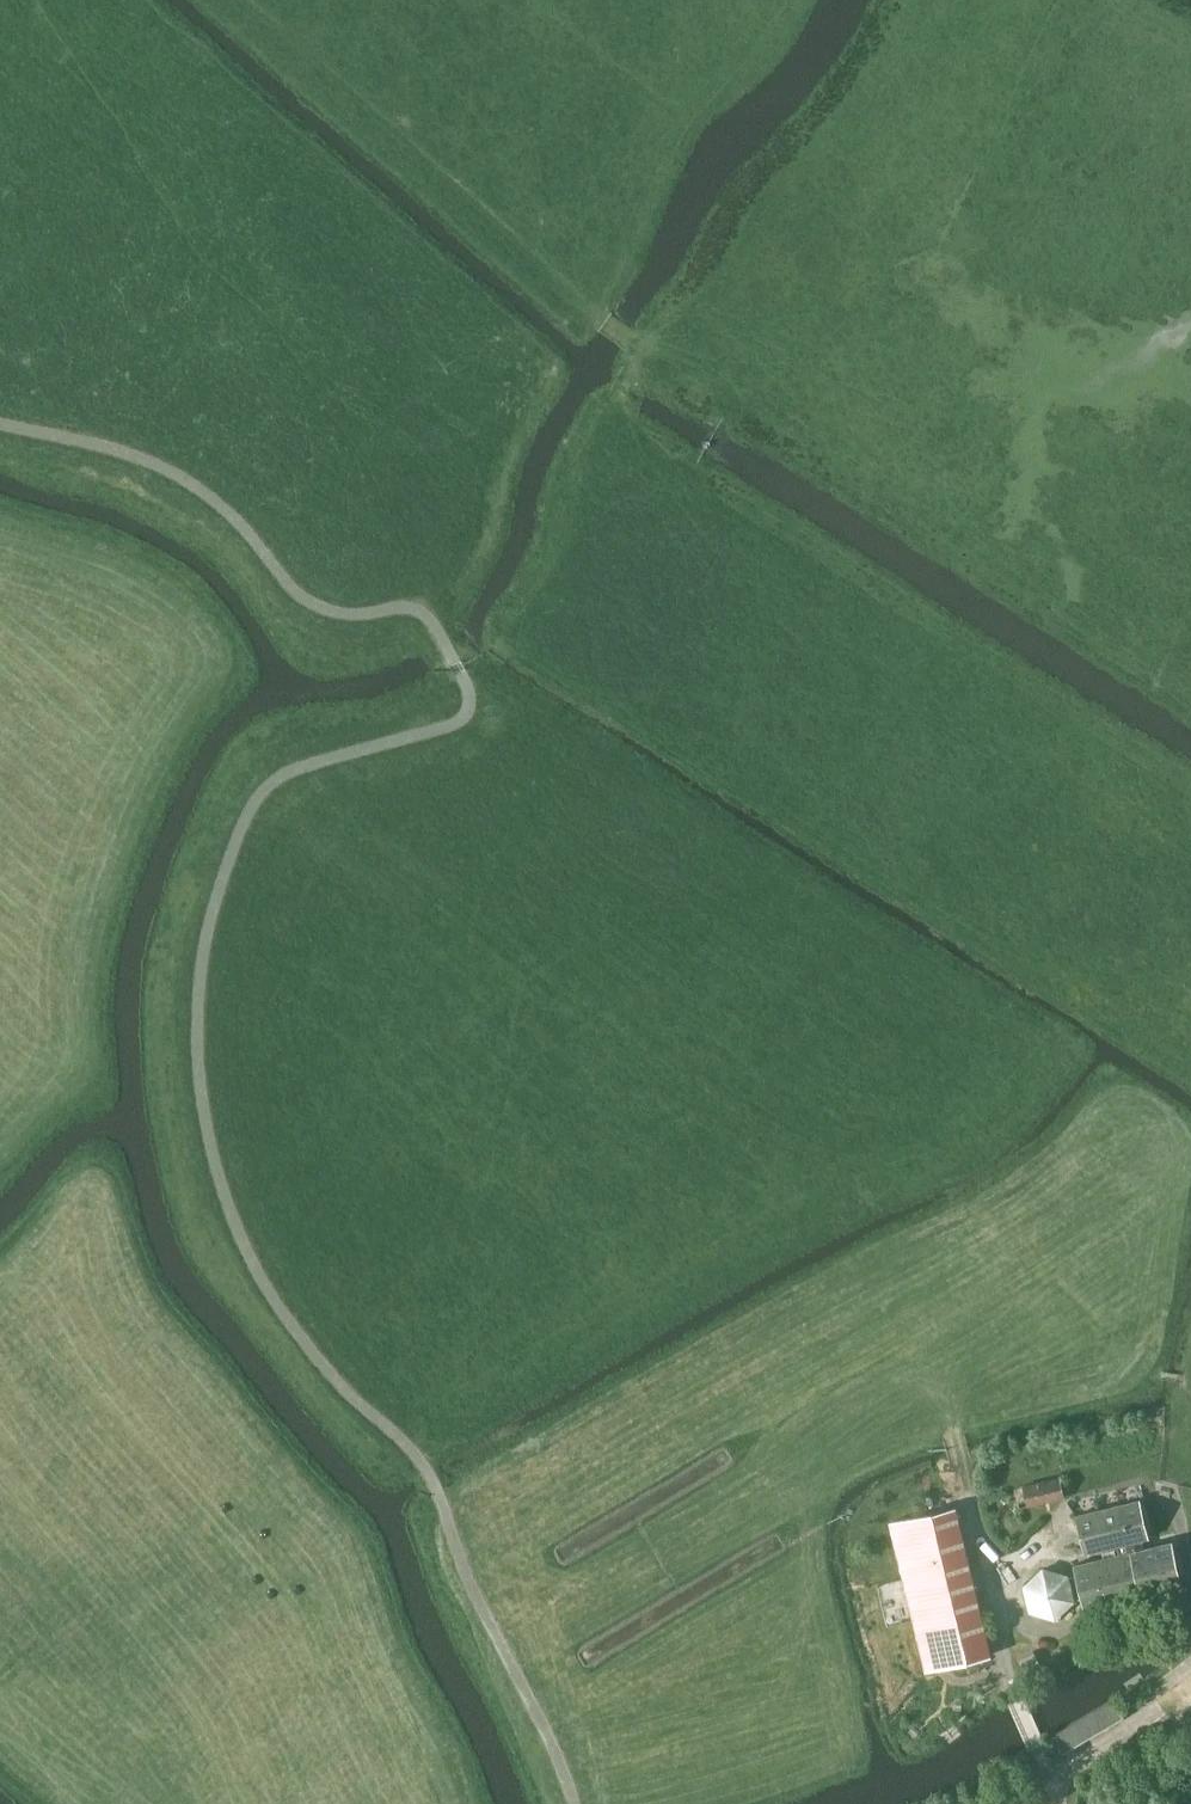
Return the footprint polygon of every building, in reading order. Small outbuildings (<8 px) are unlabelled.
[(1014,1487),(1018,1506),(1064,1496),(1060,1476),(1014,1487)] [(1074,1565),(1083,1607),(1181,1584),(1171,1542),(1144,1548),(1142,1540),(1148,1538),(1139,1499),(1076,1513),(1085,1553),(1100,1550),(1116,1546),(1128,1543),(1129,1548),(1130,1552),(1074,1565)] [(990,1653),(966,1549),(956,1506),(891,1520),(901,1564),(925,1668),(941,1664),(990,1653)] [(1067,1575),(1041,1567),(1022,1584),(1030,1610),(1055,1617),(1073,1600),(1067,1575)] [(1113,1698),(1050,1734),(1061,1752),(1092,1734),(1123,1716),(1113,1698)]
